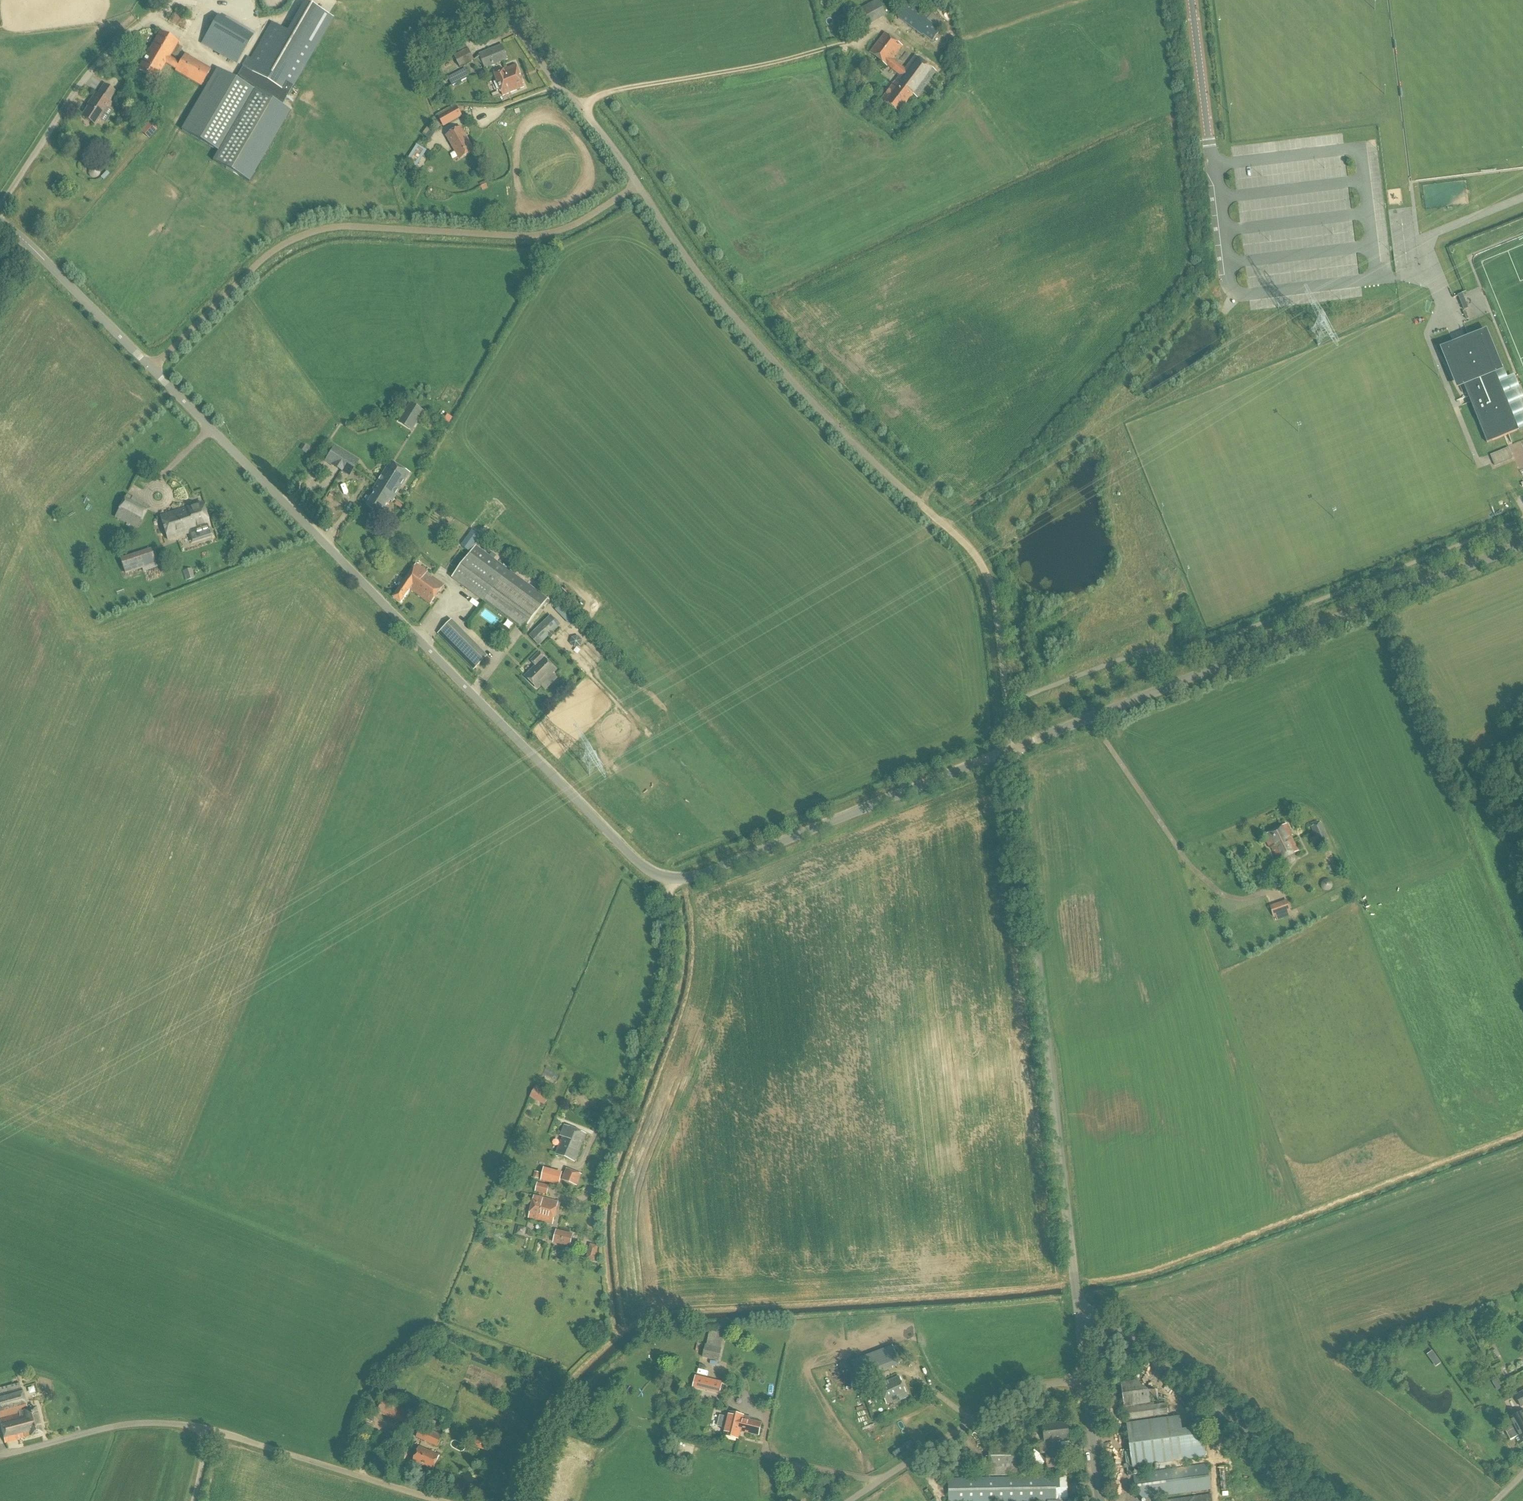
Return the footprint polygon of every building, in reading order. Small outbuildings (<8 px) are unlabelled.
[(292,0),(266,0),(266,1),(267,4),(268,7),(271,9),(273,11),(275,12),(278,12),(280,12),(282,12),(285,11),(287,10),(289,8),(291,6),(291,3),(292,0)] [(865,27),(887,15),(879,0),(875,0),(856,11),(865,27)] [(333,17),(329,15),(307,2),(289,32),(272,22),(250,60),(245,57),(240,66),(241,67),(234,79),(283,107),(290,95),(289,94),(333,17)] [(931,14),(928,17),(908,2),(897,17),(922,36),(923,35),(932,42),(945,24),(931,14)] [(202,44),(237,64),(255,33),(226,17),(225,19),(217,15),(201,43),(202,44)] [(180,61),(170,55),(178,42),(160,31),(137,70),(155,81),(165,63),(176,69),(175,70),(201,86),(211,69),(188,56),(189,55),(185,53),(180,61)] [(887,66),(900,75),(881,100),(898,114),(913,95),(917,98),(936,72),(915,55),(905,69),(892,59),(902,46),(884,33),(869,52),(887,66)] [(460,50),(469,48),(467,40),(459,41),(460,50)] [(478,53),(485,69),(508,60),(502,44),(478,53)] [(454,56),(460,68),(474,60),(468,49),(454,56)] [(520,75),(521,74),(517,64),(494,73),(503,95),(525,87),(520,75)] [(465,68),(448,77),(453,86),(470,77),(465,68)] [(218,69),(207,89),(182,131),(218,152),(212,161),(249,182),(290,111),(283,107),(234,79),(218,69)] [(83,117),(94,124),(98,119),(99,120),(110,103),(109,102),(115,91),(104,84),(97,95),(95,93),(90,101),(92,102),(83,117)] [(439,116),(439,117),(432,121),(436,129),(443,125),(462,115),(457,106),(439,116)] [(157,129),(149,122),(141,131),(149,138),(157,129)] [(461,127),(457,130),(447,136),(460,159),(475,151),(461,127)] [(407,160),(416,166),(421,158),(412,152),(407,160)] [(1464,309),(1469,307),(1463,294),(1459,296),(1464,309)] [(1446,343),(1470,402),(1487,443),(1504,436),(1509,434),(1522,429),(1522,420),(1505,376),(1488,333),(1471,340),(1467,342),(1464,336),(1452,341),(1446,343)] [(410,406),(400,421),(413,429),(422,414),(410,406)] [(325,461),(349,476),(359,460),(335,445),(325,461)] [(1508,448),(1490,455),(1493,463),(1494,465),(1512,458),(1508,448)] [(391,462),(377,485),(375,488),(376,489),(366,505),(382,515),(391,501),(392,502),(410,473),(391,462)] [(150,506),(127,494),(114,518),(137,530),(150,506)] [(203,505),(188,510),(187,507),(160,516),(168,541),(195,532),(194,528),(209,523),(203,505)] [(466,541),(472,546),(479,536),(472,532),(466,541)] [(476,545),(470,554),(452,578),(524,631),(542,607),(549,598),(476,545)] [(157,564),(152,550),(120,560),(125,574),(157,564)] [(417,564),(406,579),(393,598),(401,603),(410,590),(431,604),(444,585),(427,573),(428,572),(417,564)] [(194,578),(191,569),(183,571),(186,580),(194,578)] [(496,625),(501,620),(490,610),(485,615),(496,625)] [(453,619),(438,634),(474,670),(488,656),(453,619)] [(543,623),(535,630),(543,638),(550,631),(543,623)] [(578,650),(588,660),(597,651),(587,641),(578,650)] [(545,658),(540,653),(531,661),(536,666),(526,676),(538,688),(556,670),(545,658)] [(1311,827),(1318,844),(1329,840),(1321,822),(1311,827)] [(1278,861),(1286,857),(1288,864),(1291,864),(1296,862),(1296,860),(1294,853),(1299,850),(1291,836),(1293,835),(1287,824),(1263,836),(1270,848),(1271,847),(1278,861)] [(1287,900),(1269,906),(1274,917),(1281,914),(1283,918),(1290,915),(1289,912),(1291,911),(1287,900)] [(531,1097),(545,1104),(551,1094),(537,1086),(531,1097)] [(560,1136),(563,1137),(556,1154),(575,1162),(586,1134),(565,1125),(560,1136)] [(544,1168),(541,1180),(559,1185),(562,1172),(544,1168)] [(566,1168),(562,1180),(577,1186),(582,1175),(566,1168)] [(549,1185),(537,1182),(535,1192),(547,1195),(549,1185)] [(559,1202),(544,1198),(534,1196),(529,1218),(553,1224),(559,1202)] [(556,1229),(553,1240),(571,1244),(573,1234),(556,1229)] [(893,1368),(892,1365),(899,1363),(895,1353),(892,1344),(852,1359),(859,1380),(893,1368)] [(706,1345),(703,1357),(719,1361),(722,1348),(706,1345)] [(887,1404),(899,1399),(900,1401),(908,1398),(899,1377),(879,1385),(887,1404)] [(724,1385),(697,1378),(695,1389),(721,1395),(724,1385)] [(840,1387),(850,1385),(849,1378),(839,1379),(840,1387)] [(1124,1407),(1125,1407),(1126,1423),(1169,1418),(1167,1400),(1160,1401),(1158,1390),(1149,1391),(1136,1381),(1121,1383),(1124,1407)] [(27,1410),(20,1383),(0,1389),(0,1424),(5,1443),(30,1437),(31,1437),(43,1434),(39,1421),(36,1408),(27,1410)] [(1522,1391),(1515,1395),(1521,1407),(1522,1406),(1522,1394),(1522,1391)] [(395,1404),(390,1418),(412,1426),(417,1412),(395,1404)] [(717,1426),(726,1428),(724,1436),(738,1439),(740,1431),(759,1435),(762,1423),(743,1419),(744,1416),(730,1412),(729,1417),(720,1415),(717,1426)] [(1510,1419),(1517,1434),(1514,1435),(1519,1444),(1522,1442),(1522,1412),(1510,1419)] [(1132,1468),(1206,1458),(1203,1436),(1183,1439),(1180,1417),(1126,1425),(1132,1468)] [(1043,1424),(1045,1442),(1039,1443),(1041,1454),(1046,1454),(1048,1468),(1064,1466),(1062,1452),(1060,1452),(1058,1441),(1070,1440),(1067,1421),(1043,1424)] [(421,1427),(416,1437),(437,1447),(442,1437),(421,1427)] [(491,1442),(481,1438),(477,1448),(487,1452),(491,1442)] [(440,1456),(419,1446),(412,1461),(433,1470),(440,1456)] [(989,1446),(989,1468),(989,1475),(1024,1475),(1024,1467),(1027,1467),(1027,1459),(1020,1459),(1019,1446),(989,1446)] [(1133,1474),(1134,1483),(1137,1499),(1211,1489),(1208,1464),(1133,1474)] [(1067,1476),(948,1478),(949,1500),(1067,1500),(1067,1476)]
